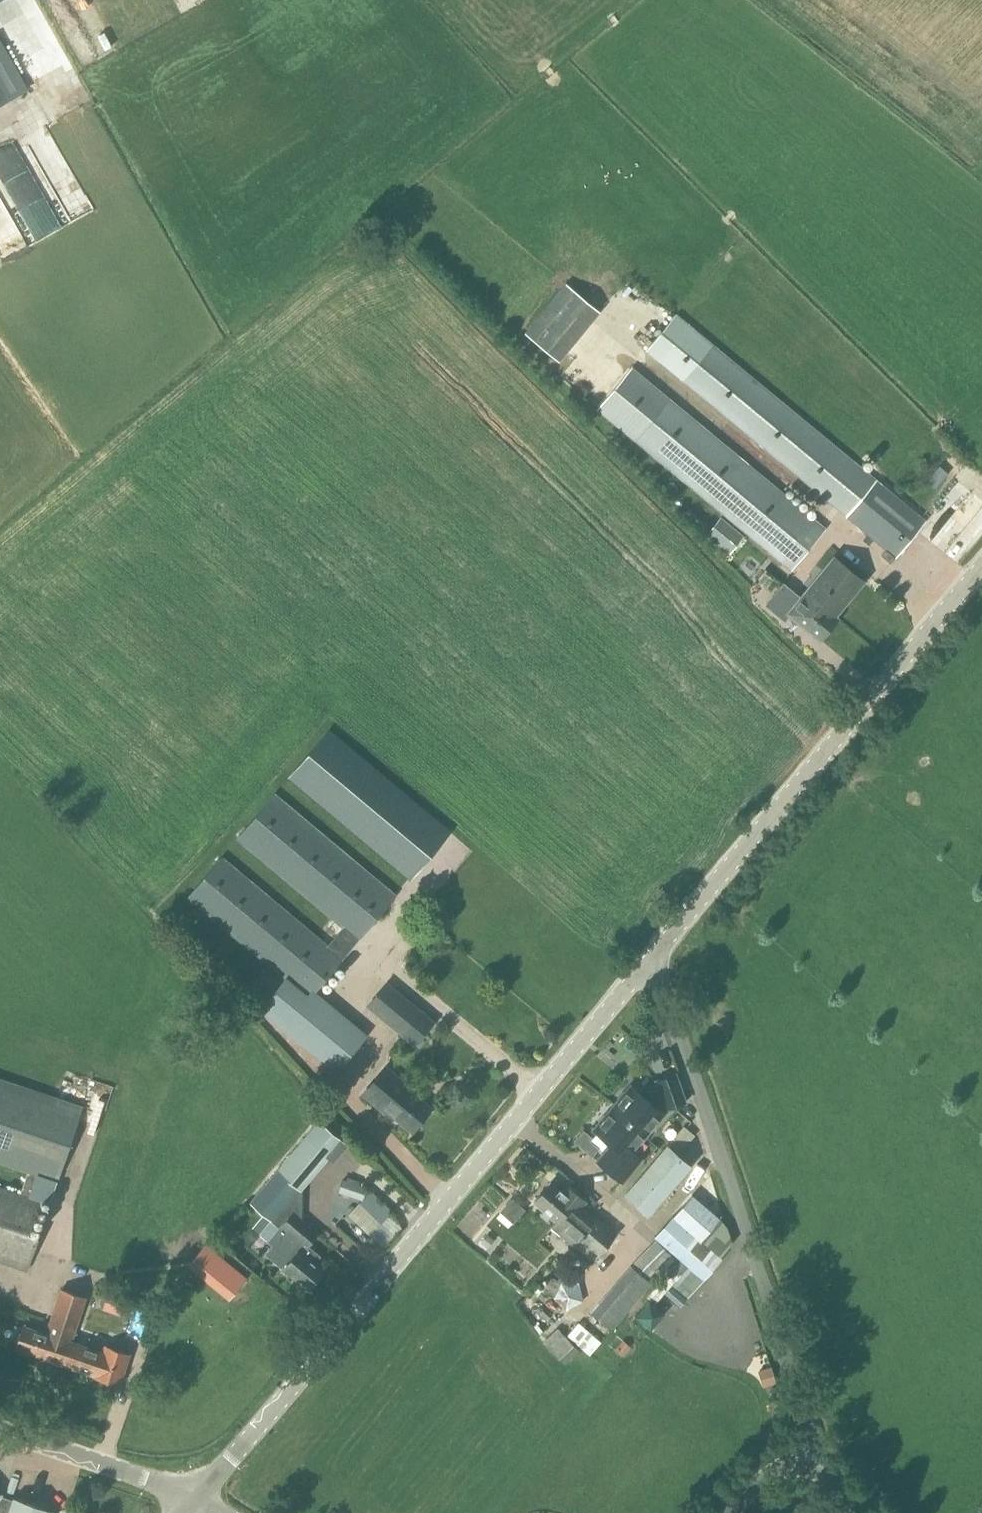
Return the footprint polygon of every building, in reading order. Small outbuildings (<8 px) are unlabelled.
[(7,101),(29,88),(0,37),(0,105),(7,101)] [(676,314),(646,350),(895,557),(924,521),(676,314)] [(792,570),(826,528),(632,367),(597,410),(792,570)] [(957,574),(981,540),(981,513),(968,503),(930,554),(957,574)] [(730,554),(743,536),(721,518),(706,535),(730,554)] [(784,584),(767,604),(785,620),(790,614),(819,640),(837,619),(835,617),(864,581),(834,557),(817,578),(820,580),(809,595),(806,592),(801,598),(784,584)] [(329,730),(290,776),(410,877),(449,831),(329,730)] [(222,856),(187,897),(298,990),(273,1021),(308,1050),(338,1013),(314,994),(396,895),(275,793),(236,838),(343,927),(328,945),(222,856)] [(368,1008),(402,1036),(404,1033),(416,1043),(430,1025),(419,1016),(421,1013),(387,985),(368,1008)] [(338,1013),(308,1050),(336,1073),(366,1036),(338,1013)] [(386,1068),(364,1094),(391,1116),(393,1114),(413,1130),(431,1108),(411,1092),(413,1090),(386,1068)] [(676,1075),(657,1081),(671,1122),(690,1115),(676,1075)] [(31,1171),(23,1193),(20,1192),(0,1185),(0,1259),(28,1269),(39,1235),(30,1233),(43,1200),(33,1197),(41,1174),(59,1180),(83,1105),(0,1078),(0,1160),(31,1171)] [(617,1104),(648,1131),(663,1113),(644,1097),(644,1092),(638,1088),(634,1088),(631,1086),(627,1091),(623,1092),(618,1098),(618,1102),(617,1104)] [(617,1104),(608,1114),(604,1114),(599,1120),(600,1124),(595,1129),(612,1143),(598,1161),(623,1182),(642,1159),(632,1150),(648,1131),(617,1104)] [(260,1185),(248,1200),(265,1215),(277,1200),(293,1181),(299,1186),(326,1153),(331,1156),(345,1138),(319,1115),(260,1185)] [(684,1147),(694,1135),(686,1128),(675,1140),(684,1147)] [(599,1148),(584,1138),(574,1152),(589,1162),(599,1148)] [(650,1215),(692,1165),(667,1143),(625,1193),(650,1215)] [(650,1285),(642,1295),(648,1299),(661,1307),(663,1309),(672,1296),(674,1294),(686,1303),(705,1279),(733,1243),(723,1211),(714,1180),(712,1173),(697,1189),(684,1205),(681,1211),(654,1239),(656,1240),(664,1248),(676,1260),(653,1287),(650,1285)] [(530,1197),(537,1180),(526,1175),(518,1192),(530,1197)] [(341,1176),(337,1189),(361,1197),(358,1200),(369,1211),(382,1198),(366,1184),(341,1176)] [(581,1221),(589,1210),(577,1200),(580,1196),(567,1185),(561,1191),(550,1182),(534,1202),(557,1221),(552,1227),(553,1228),(568,1210),(581,1221)] [(271,1245),(265,1252),(285,1270),(309,1290),(325,1271),(318,1265),(326,1255),(312,1244),(322,1232),(301,1214),(295,1209),(293,1211),(290,1214),(281,1226),(267,1242),(271,1245)] [(617,1233),(589,1210),(581,1221),(568,1210),(553,1228),(594,1261),(617,1233)] [(632,1266),(592,1312),(613,1331),(642,1295),(650,1285),(653,1287),(676,1260),(664,1248),(656,1240),(631,1266),(632,1266)] [(247,1278),(205,1243),(186,1265),(228,1300),(247,1278)] [(579,1285),(581,1272),(560,1271),(559,1281),(549,1278),(543,1294),(554,1298),(567,1311),(583,1301),(580,1285),(579,1285)] [(51,1321),(75,1329),(86,1297),(62,1289),(51,1321)] [(108,1291),(102,1310),(132,1319),(138,1301),(108,1291)] [(71,1341),(75,1329),(51,1321),(47,1333),(25,1325),(17,1349),(73,1369),(82,1345),(71,1341)] [(579,1352),(566,1338),(553,1351),(565,1364),(579,1352)] [(82,1345),(73,1369),(120,1384),(129,1355),(106,1347),(104,1352),(82,1345)] [(53,1511),(13,1497),(12,1499),(1,1496),(2,1494),(0,1493),(0,1512),(52,1512),(53,1511)]
